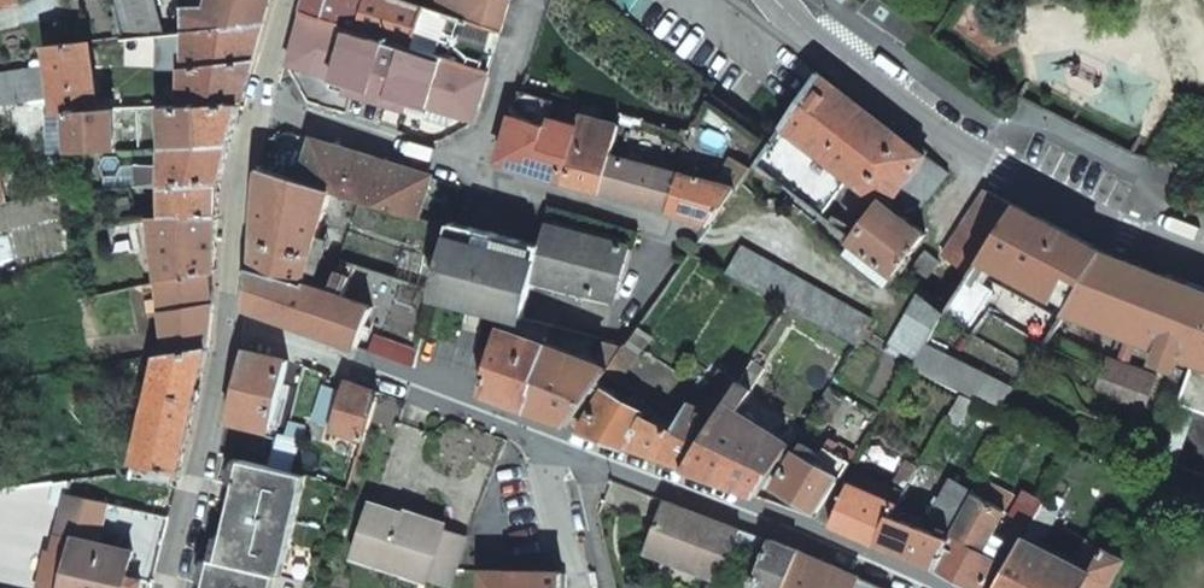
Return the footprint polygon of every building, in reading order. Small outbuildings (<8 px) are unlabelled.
[(262,24),(269,0),(211,0),(211,5),(184,3),(153,10),(151,0),(111,0),(121,39),(184,33),(184,31),(262,24)] [(305,3),(303,10),(345,24),(352,0),(306,0),(305,3)] [(357,28),(366,0),(352,0),(345,24),(357,28)] [(414,47),(427,7),(421,5),(405,0),(366,0),(357,28),(414,47)] [(509,0),(445,0),(441,12),(449,14),(462,19),(502,31),(512,1),(509,0)] [(441,12),(427,7),(414,47),(435,54),(437,54),(449,14),(441,12)] [(345,24),(303,10),(299,25),(288,64),(428,108),(451,115),(473,122),(490,72),(437,54),(435,54),(414,47),(357,28),(345,24)] [(184,31),(184,33),(183,107),(240,104),(262,24),(184,31)] [(67,112),(97,110),(88,42),(88,40),(46,45),(42,45),(43,48),(45,67),(50,99),(52,113),(67,112)] [(45,67),(0,74),(0,108),(50,99),(45,67)] [(947,173),(924,156),(924,154),(817,73),(779,127),(769,140),(761,151),(751,166),(752,167),(776,186),(777,185),(820,218),(846,179),(878,205),(859,232),(846,222),(847,220),(841,216),(833,228),(851,243),(850,244),(894,276),(897,272),(905,260),(924,235),(885,206),(893,195),(915,211),(924,199),(926,200),(947,173)] [(500,161),(562,180),(575,132),(548,124),(555,100),(521,89),(520,95),(500,161)] [(240,104),(183,107),(175,107),(165,108),(164,147),(229,144),(240,104)] [(132,132),(143,132),(142,108),(131,109),(132,132)] [(428,108),(424,119),(447,126),(451,115),(428,108)] [(115,149),(114,109),(97,110),(67,112),(52,113),(58,151),(69,151),(115,149)] [(611,154),(619,125),(619,124),(599,119),(580,115),(575,132),(562,180),(600,191),(611,154)] [(698,146),(684,139),(683,141),(675,155),(691,163),(698,146)] [(417,220),(431,175),(401,166),(312,140),(298,183),(330,193),(417,220)] [(229,144),(164,147),(164,165),(146,165),(146,167),(135,168),(135,172),(136,184),(162,183),(220,181),(229,144)] [(665,211),(679,175),(679,174),(611,154),(600,191),(665,211)] [(710,225),(749,170),(733,160),(717,185),(679,175),(665,211),(710,225)] [(252,266),(304,285),(330,193),(298,183),(259,171),(252,266)] [(130,185),(136,184),(135,172),(92,174),(93,188),(105,186),(130,185)] [(220,181),(162,183),(162,217),(218,215),(219,183),(220,181)] [(127,223),(133,221),(130,185),(105,186),(93,188),(64,193),(67,214),(105,206),(107,227),(127,223)] [(989,192),(986,191),(941,257),(953,264),(970,276),(975,269),(984,255),(1014,210),(989,192)] [(1103,252),(1017,207),(1014,210),(984,255),(1004,265),(1071,300),(1072,301),(1103,252)] [(218,215),(162,217),(151,217),(149,218),(156,283),(208,272),(216,271),(218,215)] [(545,225),(540,246),(452,222),(449,230),(436,278),(433,288),(432,294),(503,315),(504,311),(520,316),(530,277),(612,301),(626,248),(545,225)] [(127,223),(107,227),(111,254),(131,251),(127,223)] [(872,316),(743,245),(727,273),(857,344),(872,316)] [(1103,252),(1072,301),(1071,300),(1065,310),(1160,344),(1154,357),(1156,363),(1167,367),(1173,365),(1179,351),(1192,356),(1176,400),(1193,406),(1203,410),(1203,289),(1103,252)] [(924,253),(904,278),(921,290),(923,291),(942,268),(924,253)] [(343,299),(350,277),(336,272),(329,294),(304,285),(252,266),(249,305),(358,346),(370,310),(343,299)] [(162,313),(213,304),(208,272),(156,283),(159,313),(162,313)] [(921,290),(888,338),(918,356),(949,307),(923,291),(921,290)] [(209,345),(214,304),(213,304),(162,313),(165,340),(167,352),(209,345)] [(527,410),(544,347),(499,329),(480,392),(527,410)] [(636,350),(641,342),(630,336),(622,347),(606,370),(605,371),(614,377),(616,379),(636,350)] [(160,353),(167,352),(165,340),(111,348),(112,360),(160,353)] [(209,345),(167,352),(160,353),(130,474),(175,486),(208,353),(209,345)] [(605,371),(606,370),(544,347),(527,410),(566,425),(602,376),(605,371)] [(276,410),(279,398),(288,360),(246,349),(229,421),(269,430),(269,428),(277,429),(281,412),(276,410)] [(1092,393),(1143,413),(1157,378),(1105,359),(1092,393)] [(331,429),(364,440),(378,393),(303,365),(298,379),(340,394),(331,429)] [(755,496),(789,445),(738,412),(752,389),(761,376),(747,368),(739,381),(734,389),(683,469),(755,496)] [(614,377),(605,371),(602,376),(611,382),(614,377)] [(646,455),(683,469),(734,389),(719,379),(711,392),(700,409),(690,404),(674,428),(642,413),(624,447),(646,455)] [(947,417),(960,424),(975,397),(962,390),(947,417)] [(605,391),(580,431),(624,447),(642,413),(605,391)] [(1154,456),(1171,463),(1193,406),(1176,400),(1154,456)] [(832,488),(839,478),(848,463),(825,448),(820,455),(802,443),(795,453),(784,471),(779,468),(776,473),(781,476),(775,486),(818,509),(832,488)] [(916,472),(918,468),(906,461),(895,479),(908,487),(912,480),(916,472)] [(277,577),(302,479),(288,475),(240,462),(215,559),(209,558),(202,587),(269,587),(272,575),(277,577)] [(876,543),(893,512),(905,492),(855,471),(845,493),(832,488),(818,509),(813,518),(850,532),(876,543)] [(928,494),(935,483),(916,472),(912,480),(922,486),(920,489),(928,494)] [(893,512),(876,543),(931,568),(975,492),(952,480),(925,527),(905,517),(893,512)] [(990,486),(981,481),(975,492),(931,568),(969,587),(979,587),(995,561),(981,553),(1006,510),(984,497),(990,486)] [(905,517),(917,496),(906,490),(905,492),(893,512),(905,517)] [(1091,574),(1074,565),(1039,546),(1057,516),(1052,513),(1061,498),(1049,491),(1038,512),(1035,517),(995,587),(1084,587),(1091,574)] [(95,542),(105,502),(67,494),(58,533),(76,537),(63,587),(123,587),(132,551),(95,542)] [(719,582),(734,544),(739,530),(662,501),(645,545),(679,558),(676,566),(719,582)] [(371,506),(355,559),(448,587),(451,587),(456,575),(460,559),(463,547),(466,538),(443,531),(443,528),(371,506)] [(1035,517),(1038,512),(1032,508),(1028,514),(1035,517)] [(752,560),(762,537),(739,530),(734,544),(733,548),(749,554),(747,559),(752,560)] [(797,550),(768,539),(750,586),(755,587),(783,587),(797,550)] [(1074,565),(1091,574),(1104,550),(1087,541),(1074,565)] [(676,566),(679,558),(645,545),(643,553),(676,566)] [(1125,561),(1104,549),(1104,550),(1091,574),(1084,587),(1111,587),(1125,561)] [(859,577),(797,550),(783,587),(854,587),(859,577)] [(489,587),(567,587),(567,574),(488,574),(489,587)] [(859,577),(854,587),(884,587),(859,577)]
